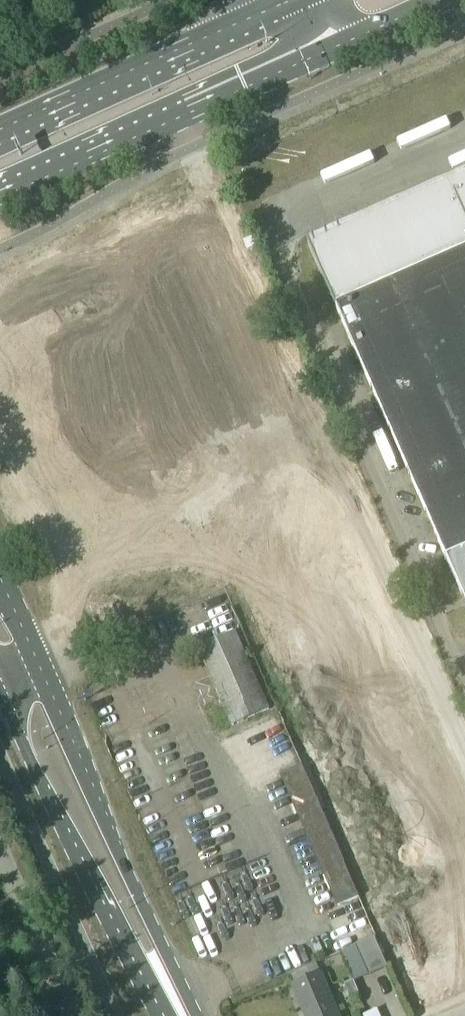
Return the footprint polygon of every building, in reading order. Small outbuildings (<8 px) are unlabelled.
[(308,244),(342,322),(429,520),(434,533),(447,562),(464,603),(464,175),(308,244)] [(248,252),(257,248),(253,239),(244,243),(248,252)] [(236,633),(199,649),(233,727),(270,711),(236,633)] [(276,640),(252,650),(268,687),(292,676),(276,640)] [(361,716),(339,725),(355,762),(377,752),(361,716)] [(339,725),(317,735),(333,772),(355,762),(339,725)] [(317,735),(294,745),(303,766),(310,782),(333,772),(317,735)] [(377,752),(355,762),(371,799),(393,789),(377,752)] [(355,762),(333,772),(349,808),(371,799),(355,762)] [(310,782),(303,766),(282,774),(338,907),(359,898),(310,782)] [(333,772),(310,782),(326,819),(349,808),(333,772)] [(419,848),(397,857),(413,894),(435,884),(419,848)] [(397,857),(375,867),(391,904),(413,894),(397,857)] [(375,867),(351,877),(367,914),(391,904),(375,867)] [(457,875),(464,894),(464,871),(457,875)] [(413,894),(391,904),(407,940),(429,931),(413,894)] [(391,904),(367,914),(383,951),(407,940),(391,904)] [(369,976),(387,969),(375,939),(356,947),(369,976)] [(290,975),(295,985),(293,986),(305,1015),(339,1015),(321,974),(320,974),(316,964),(290,975)] [(351,1001),(360,997),(354,982),(345,986),(351,1001)]
